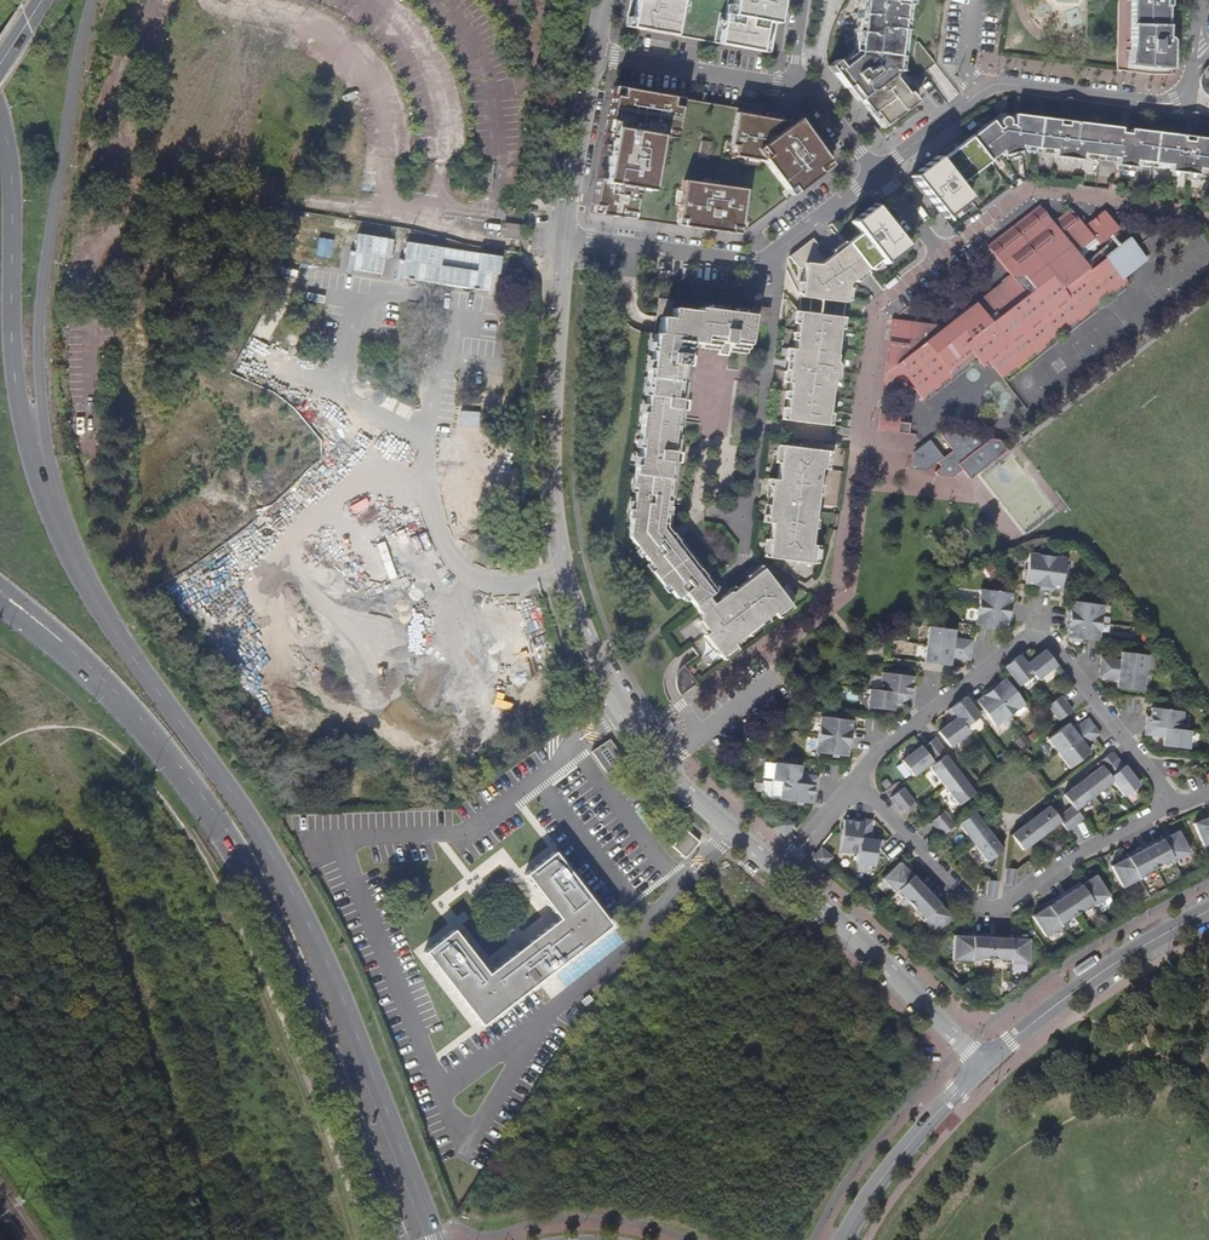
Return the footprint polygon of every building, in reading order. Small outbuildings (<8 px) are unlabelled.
[(624,27),(770,53),(780,0),(629,0),(624,27)] [(894,77),(903,3),(907,1),(908,0),(863,0),(856,56),(841,67),(837,61),(829,67),(846,89),(850,85),(860,99),(872,114),(874,112),(886,126),(915,102),(914,101),(916,99),(909,91),(907,93),(894,77)] [(1127,66),(1150,70),(1169,70),(1170,47),(1170,41),(1168,38),(1166,36),(1167,10),(1167,6),(1168,6),(1169,0),(1131,0),(1130,44),(1127,66)] [(1199,84),(1199,86),(1202,91),(1205,95),(1208,97),(1208,65),(1206,67),(1202,72),(1200,77),(1199,81),(1199,84)] [(856,102),(860,99),(850,85),(846,89),(856,102)] [(738,234),(830,165),(797,118),(613,86),(591,213),(738,234)] [(883,128),(886,126),(874,112),(872,114),(883,128)] [(970,137),(989,161),(1001,151),(1003,155),(1022,151),(1021,146),(1055,150),(1054,156),(1082,160),(1083,153),(1117,158),(1116,164),(1135,167),(1136,160),(1170,165),(1170,171),(1198,174),(1199,168),(1208,170),(1208,139),(1192,137),(1191,141),(1183,140),(1183,136),(1157,133),(1129,129),(1129,133),(1120,132),(1121,128),(1068,121),(1067,125),(1059,124),(1059,120),(1014,114),(1014,118),(1005,117),(1003,117),(1001,119),(1000,121),(1000,124),(1001,126),(998,128),(992,120),(970,137)] [(507,169),(506,182),(515,184),(516,170),(507,169)] [(1126,277),(1108,255),(1090,269),(1082,258),(1119,228),(1110,217),(1104,210),(1084,225),(1071,208),(1052,221),(1040,205),(988,245),(1010,275),(943,326),(892,319),(883,392),(902,394),(913,386),(924,400),(977,359),(982,365),(988,360),(1004,380),(1130,283),(1126,277)] [(524,226),(522,226),(504,223),(502,238),(522,241),(524,226)] [(1131,237),(1108,255),(1126,277),(1148,259),(1131,237)] [(818,246),(812,238),(789,256),(797,267),(801,268),(819,254),(815,249),(818,246)] [(785,420),(828,425),(833,382),(829,377),(830,366),(835,362),(841,318),(809,314),(811,299),(846,302),(848,284),(868,269),(848,243),(824,261),(819,254),(801,268),(804,268),(794,350),(790,349),(789,362),(791,362),(790,371),(788,370),(787,383),(790,383),(785,420)] [(696,606),(707,597),(718,588),(713,581),(708,575),(705,577),(699,570),(702,567),(680,540),(677,542),(665,527),(665,525),(666,524),(670,524),(672,507),(668,506),(669,497),(673,497),(678,463),(682,464),(683,453),(679,453),(681,436),(677,435),(677,428),(682,428),(685,411),(689,411),(690,401),(686,401),(690,367),(694,367),(695,357),(688,356),(688,346),(694,346),(694,343),(703,344),(702,349),(719,350),(718,355),(729,356),(729,352),(747,354),(750,323),(767,325),(769,307),(752,305),(751,314),(698,308),(697,312),(672,309),(673,301),(659,299),(656,318),(660,318),(658,334),(654,334),(628,536),(677,598),(684,593),(695,607),(696,606)] [(877,430),(898,433),(900,421),(901,416),(880,413),(877,430)] [(910,423),(900,421),(898,433),(909,434),(910,423)] [(969,479),(1007,450),(998,439),(975,436),(939,432),(938,432),(952,450),(943,457),(936,462),(941,467),(935,472),(938,476),(953,478),(962,471),(969,479)] [(931,467),(936,462),(943,457),(929,439),(923,444),(914,451),(911,468),(926,470),(931,467)] [(808,502),(817,503),(821,469),(825,469),(827,452),(782,446),(777,480),(772,480),(769,498),(776,498),(775,505),(769,505),(766,522),(772,523),(768,557),(812,563),(815,546),(811,545),(816,510),(807,509),(808,502)] [(1035,588),(1043,589),(1043,587),(1045,569),(1046,565),(1047,555),(1029,553),(1025,585),(1035,586),(1035,588)] [(1043,587),(1043,589),(1050,590),(1050,588),(1052,588),(1061,589),(1065,557),(1047,555),(1046,565),(1045,569),(1043,587)] [(535,566),(533,559),(519,562),(521,573),(536,570),(535,566)] [(756,573),(784,608),(790,604),(762,569),(756,573)] [(728,593),(720,598),(723,602),(715,608),(712,604),(707,597),(696,606),(695,607),(700,614),(699,620),(708,632),(705,635),(722,657),(735,647),(733,643),(773,612),(776,615),(784,608),(756,573),(731,592),(728,593)] [(543,598),(540,587),(525,592),(527,603),(543,598)] [(980,589),(978,607),(987,608),(991,609),(1010,611),(1012,612),(1013,604),(1011,604),(1011,602),(1012,593),(980,589)] [(720,598),(712,604),(715,608),(723,602),(720,598)] [(1067,611),(1066,619),(1069,619),(1087,621),(1101,623),(1103,605),(1071,601),(1070,612),(1067,611)] [(1011,619),(1012,612),(1010,611),(991,609),(987,608),(978,607),(975,625),(1007,629),(1009,619),(1011,619)] [(1069,619),(1066,619),(1065,626),(1068,626),(1067,637),(1099,641),(1101,623),(1087,621),(1069,619)] [(971,650),(972,641),(954,638),(955,630),(929,626),(926,645),(971,650)] [(970,660),(971,650),(926,645),(924,663),(950,666),(951,658),(970,660)] [(1021,653),(1019,655),(1024,662),(1033,675),(1037,680),(1056,665),(1045,650),(1028,662),(1021,653)] [(1101,658),(1100,667),(1145,673),(1147,654),(1121,651),(1120,660),(1101,658)] [(1024,662),(1019,655),(1003,667),(1018,686),(1019,686),(1019,685),(1033,675),(1024,662)] [(1100,667),(1098,677),(1117,680),(1116,688),(1142,692),(1145,673),(1100,667)] [(676,676),(686,689),(697,680),(687,668),(676,676)] [(898,693),(914,695),(915,686),(912,685),(913,677),(881,672),(879,690),(889,692),(898,693)] [(994,683),(988,687),(990,689),(1001,704),(1010,714),(1024,704),(1004,678),(996,685),(994,683)] [(990,689),(988,687),(983,692),(984,694),(976,700),(995,726),(1010,714),(1001,704),(990,689)] [(913,705),(914,695),(898,693),(889,692),(879,690),(869,689),(866,708),(893,711),(894,702),(910,704),(913,705)] [(1054,701),(1048,706),(1053,713),(1059,709),(1067,703),(1061,696),(1054,701)] [(965,697),(947,710),(953,717),(955,715),(965,727),(979,717),(979,716),(965,697)] [(1059,709),(1053,713),(1059,720),(1072,710),(1067,703),(1059,709)] [(1147,716),(1146,725),(1181,730),(1183,712),(1151,707),(1150,715),(1150,717),(1147,716)] [(952,721),(938,732),(950,747),(969,732),(965,727),(955,715),(953,717),(947,710),(945,712),(952,721)] [(850,738),(852,739),(853,731),(851,731),(852,720),(820,716),(818,734),(832,736),(850,738)] [(1094,726),(1088,719),(1072,729),(1067,723),(1046,739),(1058,754),(1094,726)] [(1181,730),(1146,725),(1144,735),(1163,737),(1162,746),(1188,750),(1191,731),(1181,730)] [(1099,733),(1094,726),(1058,754),(1069,768),(1090,752),(1085,746),(1099,733)] [(851,746),(852,739),(850,738),(832,736),(818,734),(816,752),(847,756),(849,746),(851,746)] [(938,756),(942,753),(943,753),(945,751),(935,737),(928,743),(938,756)] [(608,741),(590,753),(606,774),(623,762),(608,741)] [(922,748),(932,761),(934,759),(938,756),(928,743),(922,748)] [(922,748),(919,744),(900,759),(912,776),(932,761),(922,748)] [(1112,752),(1098,763),(1100,765),(1104,770),(1111,764),(1117,759),(1112,752)] [(942,753),(938,756),(934,759),(932,761),(934,764),(944,755),(942,753)] [(959,774),(961,772),(958,768),(956,770),(944,755),(934,764),(948,782),(959,774)] [(1111,764),(1104,770),(1109,777),(1123,767),(1117,759),(1111,764)] [(782,781),(817,786),(818,776),(800,774),(801,765),(774,762),(772,780),(781,781),(782,781)] [(1084,777),(1083,775),(1080,777),(1082,779),(1094,795),(1113,781),(1109,777),(1104,770),(1100,765),(1084,777)] [(1140,784),(1125,765),(1123,767),(1109,777),(1113,781),(1124,796),(1140,784)] [(959,774),(948,782),(963,801),(973,793),(962,778),(965,776),(961,772),(959,774)] [(1082,779),(1080,777),(1078,779),(1079,781),(1064,793),(1067,798),(1073,805),(1076,809),(1077,809),(1094,795),(1082,779)] [(782,781),(781,781),(779,799),(809,803),(811,804),(812,795),(816,795),(817,786),(782,781)] [(890,798),(895,805),(909,795),(903,788),(890,798)] [(895,805),(901,812),(908,807),(914,802),(909,795),(895,805)] [(1076,809),(1073,805),(1065,811),(1068,816),(1075,825),(1084,818),(1077,809),(1076,809)] [(1030,815),(1028,817),(1029,820),(1042,836),(1059,822),(1060,822),(1057,817),(1048,806),(1032,818),(1030,815)] [(931,821),(936,829),(944,823),(950,818),(944,811),(931,821)] [(1068,816),(1065,811),(1057,817),(1060,822),(1059,822),(1066,832),(1075,825),(1068,816)] [(988,831),(991,829),(987,825),(985,827),(973,812),(963,821),(977,839),(988,831)] [(1193,823),(1202,846),(1208,844),(1208,814),(1208,813),(1197,817),(1199,821),(1193,823)] [(788,832),(794,824),(782,815),(777,820),(772,827),(784,836),(788,832)] [(1029,820),(1028,817),(1025,819),(1027,821),(1011,834),(1020,846),(1023,850),(1042,836),(1029,820)] [(860,834),(862,819),(853,818),(853,821),(844,820),(843,827),(839,853),(857,855),(860,837),(861,835),(860,834)] [(944,823),(936,829),(942,836),(955,825),(950,818),(944,823)] [(872,820),(862,819),(860,834),(861,835),(860,837),(857,855),(856,864),(874,867),(878,840),(870,839),(872,824),(872,820)] [(988,831),(977,839),(992,858),(1003,850),(991,835),(994,833),(991,829),(988,831)] [(1173,861),(1189,853),(1178,830),(1172,833),(1171,830),(1160,836),(1161,839),(1172,859),(1173,861)] [(671,847),(685,859),(699,843),(685,831),(671,847)] [(1161,839),(1144,848),(1154,868),(1172,859),(1161,839)] [(832,857),(821,847),(811,859),(822,869),(828,863),(832,857)] [(1127,857),(1137,877),(1154,868),(1144,848),(1127,857)] [(423,953),(480,1026),(609,926),(552,853),(523,875),(558,919),(486,974),(452,930),(423,953)] [(1116,863),(1110,866),(1122,888),(1138,879),(1137,877),(1127,857),(1125,854),(1114,859),(1116,863)] [(905,866),(901,861),(882,878),(895,892),(897,890),(913,875),(916,872),(908,863),(905,866)] [(1006,873),(1005,882),(1014,883),(1016,866),(1007,865),(1006,873)] [(1093,905),(1108,895),(1095,874),(1090,877),(1088,874),(1077,881),(1079,884),(1091,903),(1093,905)] [(913,875),(897,890),(910,904),(926,889),(913,875)] [(989,887),(987,897),(996,898),(999,881),(990,880),(989,887)] [(1079,884),(1063,894),(1075,913),(1091,903),(1079,884)] [(940,903),(926,889),(910,904),(923,919),(940,903)] [(1063,894),(1046,905),(1058,924),(1075,913),(1063,894)] [(921,921),(933,934),(952,917),(948,912),(951,910),(942,901),(940,903),(923,919),(921,921)] [(1036,911),(1031,914),(1044,936),(1060,926),(1058,924),(1046,905),(1044,902),(1034,908),(1036,911)] [(528,938),(549,926),(544,917),(523,930),(528,938)] [(960,934),(954,934),(952,959),(971,960),(971,957),(972,935),(972,931),(960,931),(960,934)] [(1010,963),(1028,963),(1029,938),(1023,938),(1023,934),(1011,934),(1011,937),(1010,960),(1010,963)] [(991,936),(972,935),(971,957),(990,958),(991,936)] [(1011,937),(991,936),(990,958),(1010,960),(1011,937)]
